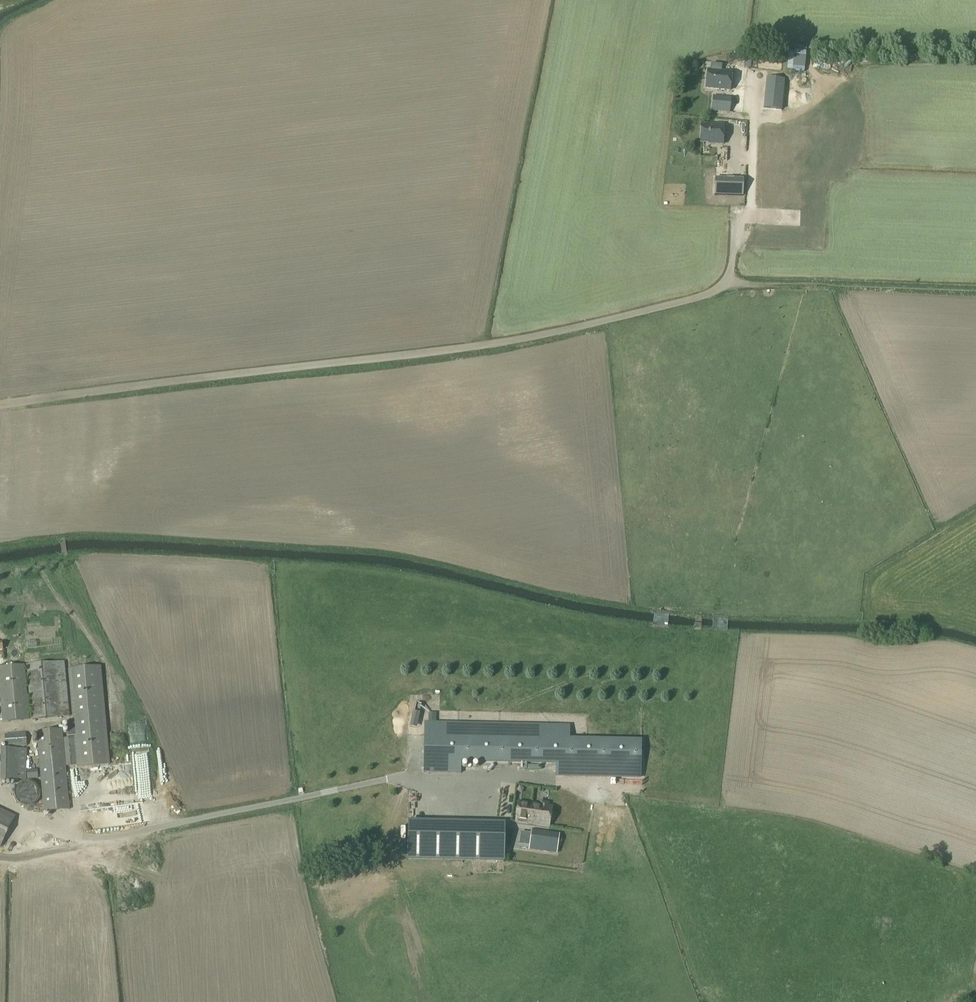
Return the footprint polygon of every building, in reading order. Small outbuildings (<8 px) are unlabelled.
[(715,65),(712,90),(730,92),(731,81),(737,81),(738,69),(732,69),(733,67),(715,65)] [(765,79),(762,109),(780,110),(783,81),(765,79)] [(712,96),(711,111),(729,112),(731,98),(712,96)] [(701,125),(700,143),(709,144),(723,145),(723,125),(714,125),(714,126),(701,125)] [(731,196),(732,170),(715,169),(714,196),(731,196)] [(739,178),(738,201),(770,202),(771,179),(739,178)] [(57,663),(26,666),(27,674),(31,721),(62,718),(70,717),(66,670),(65,670),(65,662),(57,663)] [(0,668),(0,689),(3,723),(30,721),(25,666),(0,668)] [(75,720),(69,721),(70,736),(76,735),(77,738),(79,766),(79,767),(111,765),(102,667),(70,669),(75,720)] [(564,724),(422,724),(422,773),(459,773),(459,761),(554,761),(554,773),(639,773),(639,736),(564,736),(564,724)] [(61,730),(36,733),(43,813),(68,810),(61,730)] [(26,734),(4,736),(6,748),(27,746),(26,734)] [(79,766),(77,738),(62,739),(64,767),(79,766)] [(534,777),(521,778),(521,776),(517,776),(517,784),(534,784),(534,777)] [(519,802),(516,823),(549,827),(552,807),(549,806),(549,803),(539,802),(539,805),(519,802)] [(1,848),(15,818),(0,811),(0,847),(1,848)] [(503,861),(504,825),(408,823),(407,859),(503,861)] [(532,831),(529,850),(555,854),(558,829),(549,827),(548,833),(532,831)] [(63,859),(80,860),(81,847),(64,846),(63,859)]
